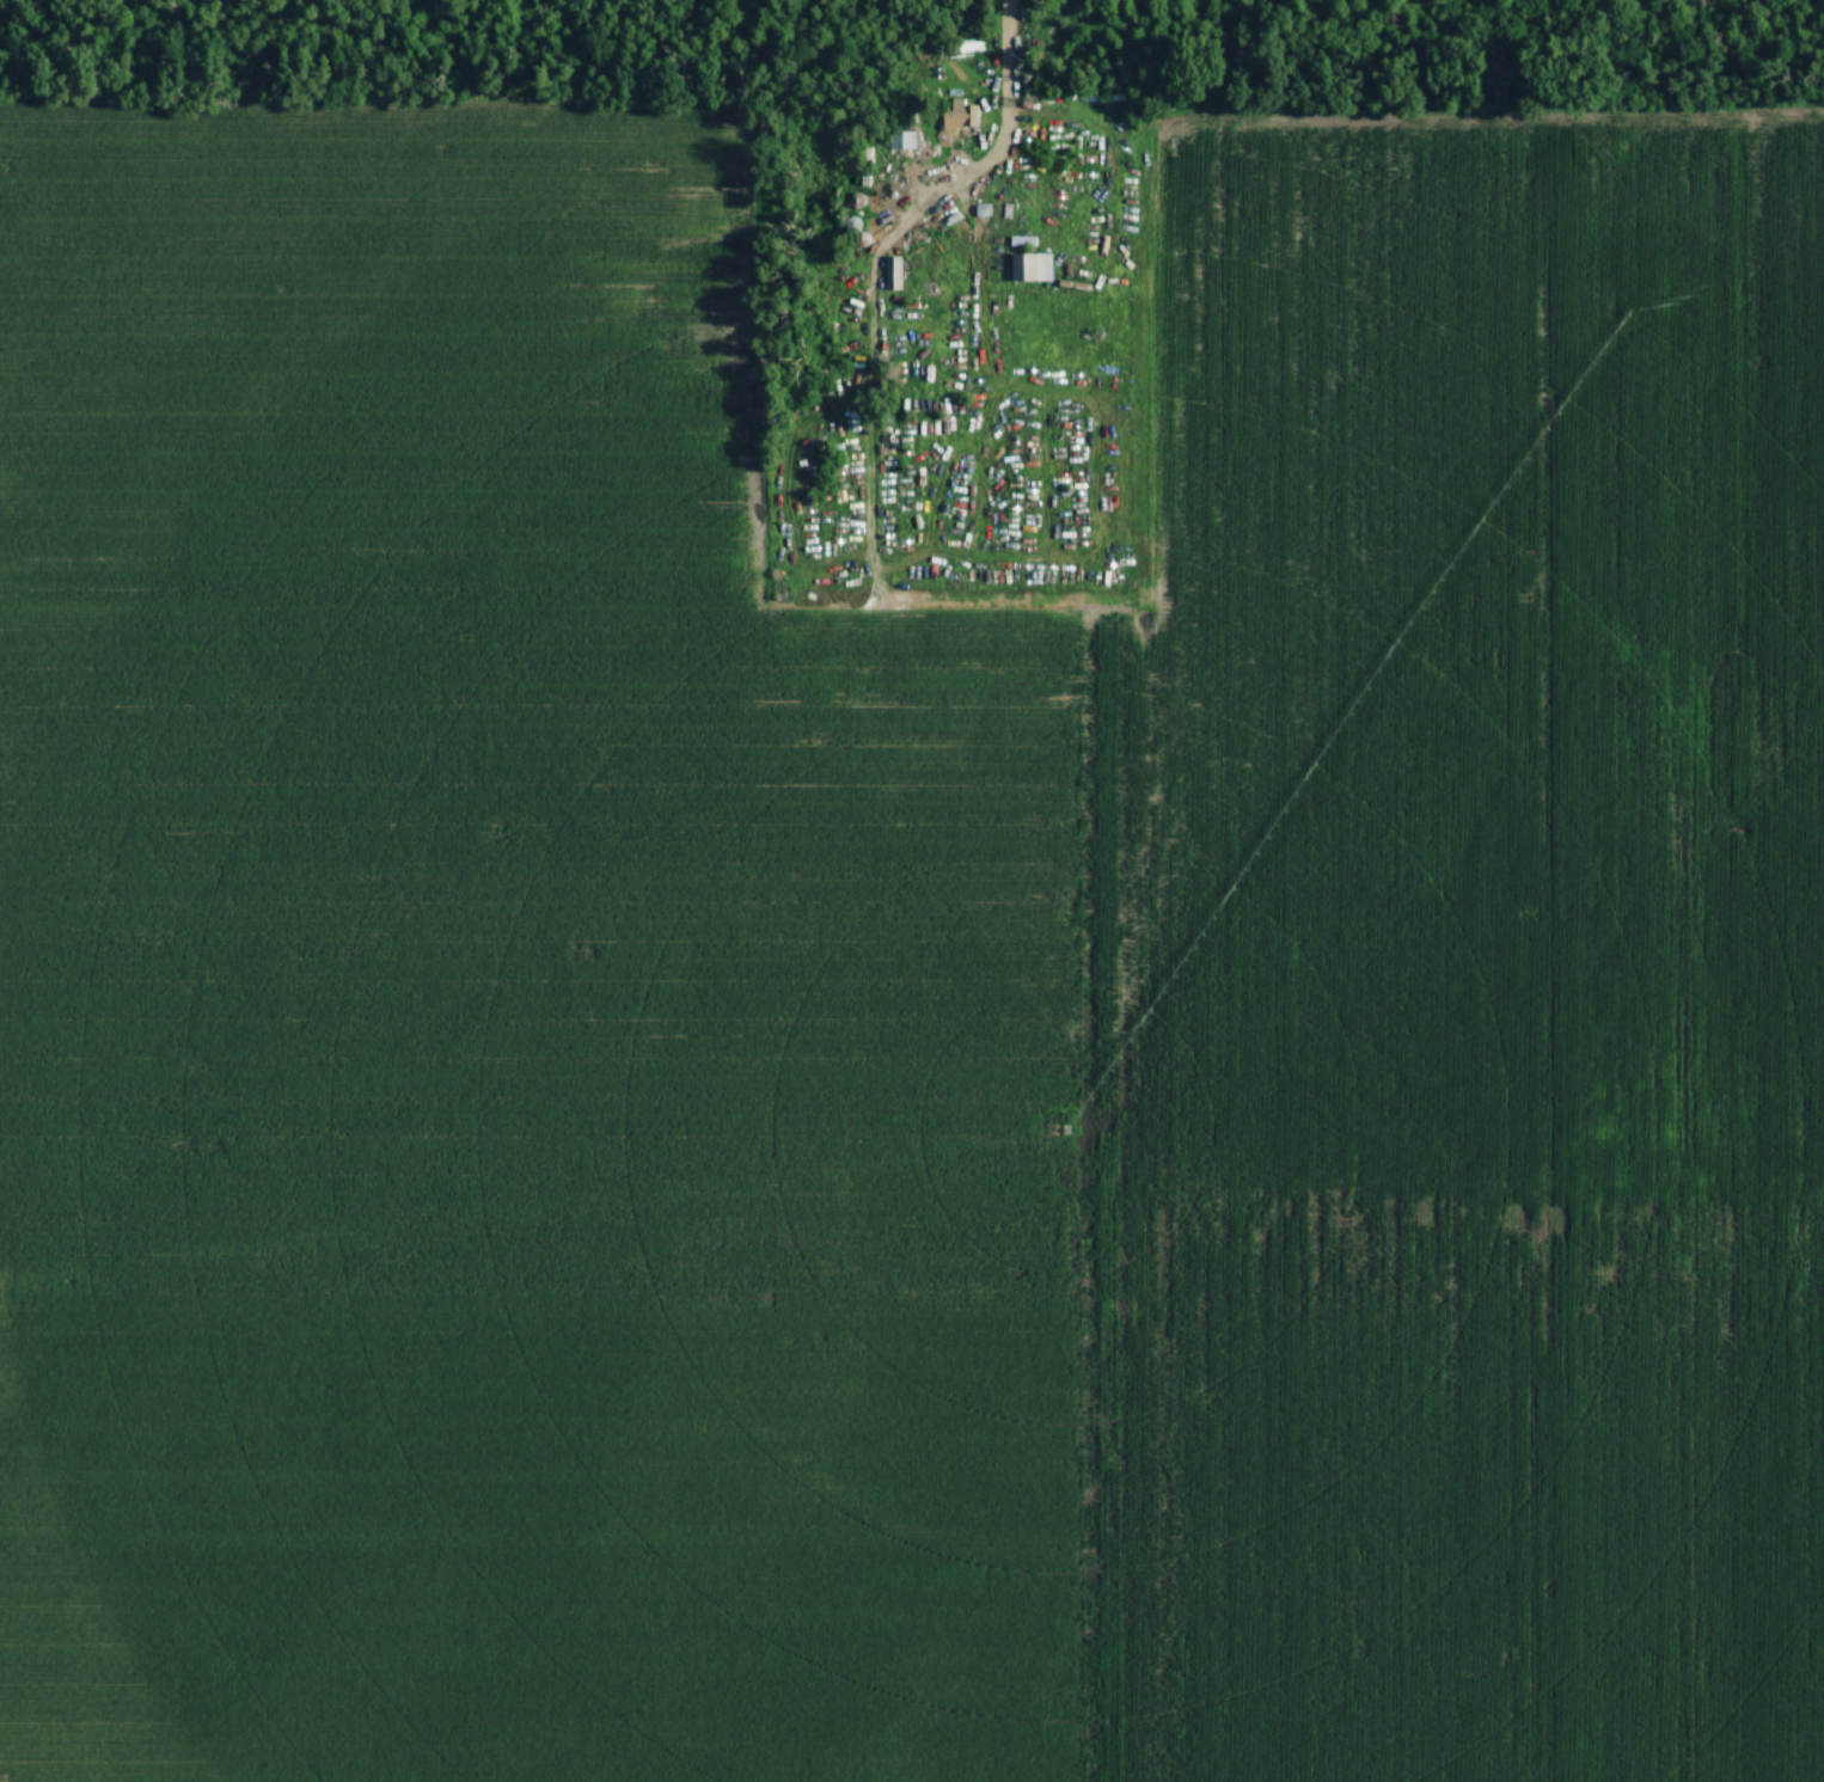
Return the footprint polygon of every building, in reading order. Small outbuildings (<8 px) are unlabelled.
[(979,105),(966,105),(966,100),(946,100),(946,130),(979,130),(979,105)] [(1013,283),(1053,283),(1053,255),(1013,255),(1013,283)]
